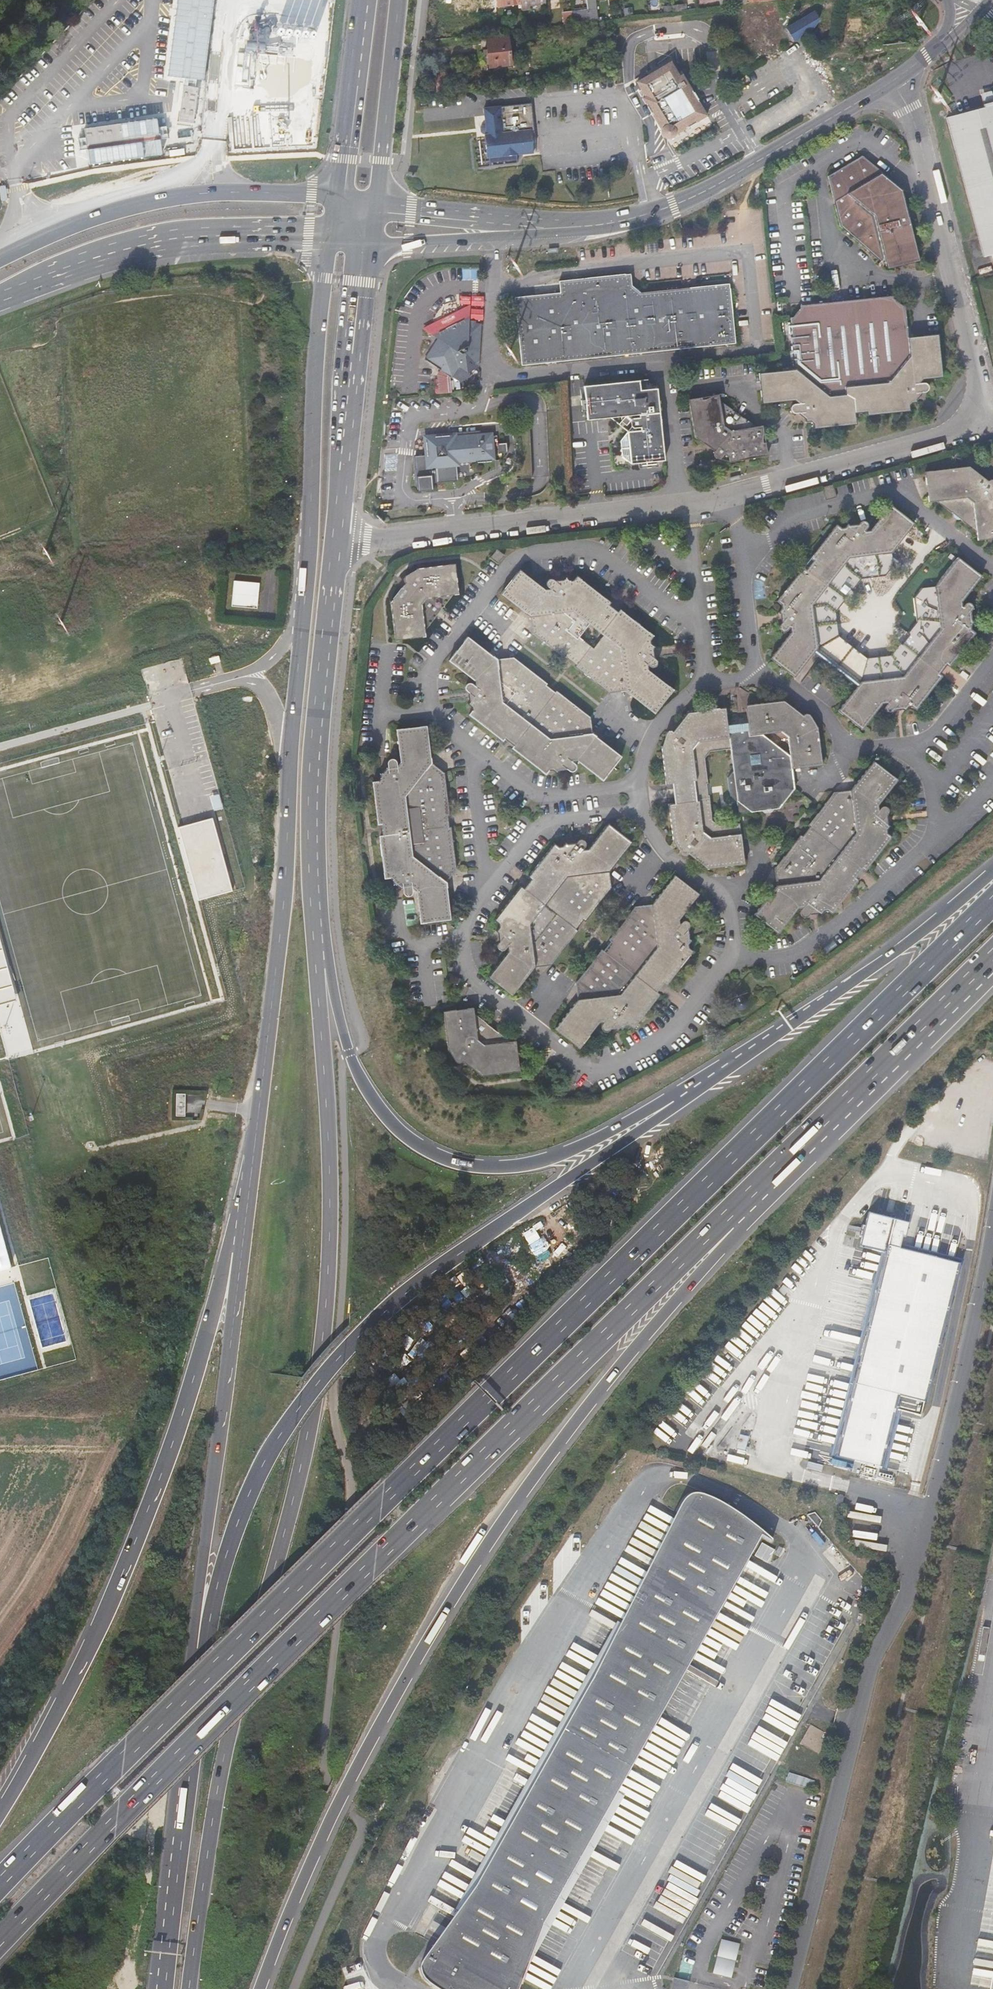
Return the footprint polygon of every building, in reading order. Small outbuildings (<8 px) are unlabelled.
[(214,0),(176,0),(169,75),(185,77),(184,83),(206,85),(214,0)] [(495,0),(457,0),(456,9),(469,10),(470,12),(477,12),(478,12),(496,11),(495,7),(495,0)] [(598,21),(595,0),(587,0),(588,9),(571,11),(573,24),(598,21)] [(672,12),(686,10),(685,4),(672,5),(672,12)] [(632,15),(631,7),(622,8),(624,16),(632,15)] [(792,41),(809,30),(805,25),(817,18),(811,10),(783,28),(792,41)] [(563,25),(573,24),(571,11),(561,12),(563,25)] [(493,67),(514,65),(511,38),(490,40),(491,50),(487,51),(488,65),(493,65),(493,67)] [(675,134),(707,115),(682,75),(680,76),(671,62),(637,82),(645,97),(643,98),(661,130),(661,132),(662,134),(663,136),(665,138),(666,139),(668,139),(670,139),(672,138),(673,137),(674,136),(675,134)] [(436,92),(447,91),(445,74),(435,75),(436,92)] [(482,107),(484,126),(480,129),(480,134),(484,136),(487,159),(533,153),(530,131),(534,131),(531,103),(482,107)] [(981,260),(992,257),(992,104),(984,106),(985,112),(947,121),(981,260)] [(179,113),(178,127),(192,128),(193,114),(179,113)] [(90,164),(163,155),(158,117),(85,126),(90,164)] [(895,184),(896,184),(862,156),(828,176),(840,227),(882,263),(885,262),(887,269),(920,260),(909,219),(909,217),(907,216),(906,216),(904,216),(903,217),(901,211),(906,204),(903,190),(895,184)] [(629,273),(624,274),(627,299),(729,288),(728,283),(638,293),(630,286),(629,273)] [(627,299),(624,274),(571,280),(572,291),(514,297),(521,365),(734,342),(729,288),(627,299)] [(892,296),(866,298),(867,307),(829,311),(828,302),(800,305),(801,307),(795,317),(793,318),(798,368),(760,373),(764,404),(796,400),(798,402),(798,403),(795,403),(793,405),(793,407),(793,409),(794,411),(796,412),(798,412),(805,411),(806,421),(814,420),(814,427),(853,422),(858,418),(858,411),(867,410),(872,413),(910,408),(909,401),(917,400),(916,391),(924,390),(926,389),(927,387),(928,385),(927,383),(926,382),(924,381),(923,380),(918,381),(917,380),(922,375),(943,372),(939,333),(909,336),(905,305),(903,306),(892,299),(892,296)] [(866,298),(828,302),(829,311),(867,307),(866,298)] [(468,306),(459,311),(467,317),(468,306)] [(440,394),(452,393),(450,375),(461,382),(470,377),(470,371),(478,367),(481,324),(469,323),(467,322),(467,317),(459,311),(434,323),(434,334),(439,337),(438,338),(438,339),(425,359),(441,370),(438,375),(440,394)] [(434,334),(434,323),(425,328),(434,334)] [(629,427),(661,424),(657,391),(657,388),(640,390),(639,379),(583,385),(587,419),(612,416),(625,415),(629,418),(630,426),(629,427)] [(728,460),(765,456),(761,426),(755,427),(719,400),(718,395),(689,399),(694,435),(712,449),(711,450),(711,452),(712,455),(714,456),(715,457),(719,456),(721,455),(721,453),(728,457),(728,460)] [(612,416),(627,431),(629,427),(630,426),(629,418),(625,415),(612,416)] [(665,460),(661,424),(629,427),(627,431),(627,432),(631,464),(665,460)] [(495,460),(493,432),(446,437),(446,436),(426,438),(427,455),(415,456),(418,491),(433,490),(432,483),(458,481),(456,467),(460,466),(459,463),(495,460)] [(622,455),(631,464),(627,432),(620,440),(622,455)] [(498,444),(499,454),(508,453),(507,443),(498,444)] [(923,470),(927,501),(934,500),(934,501),(951,513),(951,516),(958,521),(962,521),(977,532),(978,540),(992,538),(992,489),(992,488),(992,487),(992,480),(992,479),(989,479),(987,480),(985,483),(980,480),(980,478),(967,464),(923,470)] [(830,486),(819,489),(819,492),(822,501),(833,498),(830,486)] [(929,592),(923,588),(922,587),(914,598),(917,622),(907,634),(909,636),(902,645),(900,643),(891,655),(868,660),(839,638),(836,613),(841,606),(844,601),(843,600),(850,591),(852,592),(861,580),(885,576),(893,566),(893,565),(885,560),(891,552),(914,523),(889,504),(869,530),(866,531),(867,528),(868,525),(867,523),(865,521),(863,521),(861,522),(855,530),(847,524),(842,530),(835,525),(812,556),(812,563),(806,571),(800,571),(777,602),(783,607),(778,613),(786,618),(781,625),(780,627),(781,629),(782,631),(785,632),(787,631),(790,627),(790,632),(770,659),(794,677),(812,654),(856,687),(837,711),(862,730),(881,704),(887,704),(885,706),(885,709),(887,711),(889,712),(892,711),(898,704),(905,710),(909,705),(916,710),(932,689),(942,676),(938,672),(944,663),(949,667),(975,632),(969,627),(974,621),(966,615),(972,608),(973,606),(972,603),(970,602),(968,601),(966,602),(963,605),(962,599),(982,574),(957,556),(933,586),(929,592)] [(497,549),(490,558),(498,564),(505,555),(497,549)] [(459,592),(455,562),(417,567),(417,571),(413,576),(410,575),(408,575),(406,575),(405,577),(404,579),(405,581),(408,583),(405,588),(403,587),(391,602),(397,640),(426,635),(426,630),(454,593),(459,592)] [(564,578),(562,580),(559,585),(556,583),(553,581),(551,580),(548,580),(547,581),(546,582),(545,582),(545,585),(547,587),(549,589),(544,590),(535,583),(529,578),(518,570),(499,594),(529,615),(531,634),(566,661),(567,658),(576,665),(574,667),(608,694),(623,690),(654,714),(673,690),(651,673),(648,671),(647,665),(650,667),(652,668),(654,668),(656,666),(657,663),(655,661),(648,655),(654,647),(648,642),(653,636),(622,612),(616,612),(615,614),(607,607),(608,606),(608,601),(606,599),(579,578),(576,576),(574,579),(571,583),(567,580),(564,578)] [(262,610),(263,585),(239,584),(237,609),(262,610)] [(497,659),(467,637),(448,661),(475,682),(476,687),(471,684),(469,684),(467,685),(466,686),(465,688),(466,690),(467,692),(474,697),(468,705),(473,709),(468,715),(502,741),(506,740),(507,739),(508,737),(517,743),(516,745),(516,751),(547,774),(551,769),(558,773),(563,765),(571,771),(573,771),(576,771),(577,770),(578,768),(578,765),(577,764),(574,762),(579,761),(604,781),(623,757),(591,733),(591,717),(557,691),(555,693),(547,686),(549,684),(513,657),(497,659)] [(219,655),(210,657),(211,665),(220,663),(219,655)] [(749,737),(765,735),(778,733),(788,740),(790,754),(792,771),(793,771),(792,770),(823,766),(817,727),(813,728),(809,725),(811,722),(812,720),(812,718),(810,717),(809,716),(807,715),(805,716),(804,717),(802,719),(797,716),(798,715),(783,701),(745,706),(746,711),(749,737)] [(726,714),(725,709),(686,715),(678,730),(679,731),(675,736),(672,734),(669,733),(667,734),(665,736),(665,739),(666,741),(669,743),(666,748),(661,748),(666,787),(673,786),(675,806),(669,807),(674,845),(679,844),(684,848),(682,851),(682,854),(684,856),(686,857),(689,856),(691,853),(696,856),(695,858),(707,871),(746,866),(741,825),(720,827),(713,822),(710,797),(708,797),(707,785),(708,785),(705,760),(710,754),(731,751),(726,714)] [(743,709),(729,710),(726,714),(731,751),(733,772),(728,779),(730,797),(738,802),(739,815),(762,812),(765,815),(773,814),(775,810),(780,809),(795,791),(793,771),(792,771),(790,754),(765,735),(749,737),(746,711),(743,709)] [(427,724),(397,727),(401,760),(398,765),(397,760),(396,759),(394,757),(392,757),(390,758),(388,759),(387,762),(388,771),(380,772),(381,780),(372,781),(377,818),(378,820),(381,823),(383,823),(384,834),(382,834),(379,838),(384,878),(392,877),(393,884),(402,883),(403,891),(404,894),(405,895),(407,896),(409,896),(411,895),(412,892),(412,888),(416,891),(420,924),(449,920),(444,871),(456,870),(451,827),(448,827),(446,815),(449,815),(444,772),(432,774),(427,724)] [(878,806),(898,780),(874,762),(844,801),(834,793),(808,827),(810,829),(803,838),(801,836),(774,870),(774,871),(784,877),(753,916),(779,936),(798,910),(803,909),(802,912),(801,915),(803,918),(805,919),(808,918),(810,916),(815,911),(822,916),(826,910),(833,915),(857,884),(856,878),(855,877),(861,869),(863,871),(867,871),(892,838),(886,833),(890,827),(883,822),(888,815),(889,814),(890,812),(890,810),(888,808),(887,807),(885,807),(883,808),(882,809),(879,812),(878,806)] [(577,932),(582,925),(585,926),(611,892),(601,884),(631,845),(607,827),(588,853),(583,853),(585,850),(585,847),(584,846),(582,844),(580,844),(578,845),(572,852),(564,847),(560,852),(554,847),(528,881),(529,885),(523,892),(577,932)] [(199,851),(143,856),(147,910),(203,905),(199,851)] [(587,992),(557,1030),(581,1048),(600,1024),(606,1023),(604,1026),(603,1028),(604,1030),(606,1032),(609,1032),(611,1030),(616,1024),(625,1030),(629,1024),(635,1028),(657,1001),(659,997),(659,995),(659,992),(657,990),(663,983),(664,983),(667,983),(669,983),(671,982),(694,952),(688,947),(693,940),(686,934),(691,928),(691,926),(690,924),(689,923),(687,922),(685,922),(684,923),(682,925),(681,920),(701,894),(677,876),(647,914),(637,907),(611,941),(613,943),(606,952),(604,950),(578,984),(587,992)] [(14,1010),(35,1004),(0,883),(0,963),(14,1010)] [(523,892),(521,891),(495,924),(500,926),(500,930),(498,933),(499,935),(500,944),(498,948),(497,951),(498,954),(501,954),(504,954),(508,950),(509,955),(488,981),(512,999),(536,970),(553,967),(574,938),(579,933),(577,932),(523,892)] [(747,1003),(746,1000),(745,999),(743,997),(741,997),(739,997),(737,997),(735,999),(734,1000),(733,1002),(733,1005),(734,1007),(735,1008),(737,1010),(739,1010),(741,1010),(743,1010),(745,1009),(746,1007),(747,1005),(747,1003)] [(474,1008),(443,1012),(448,1050),(453,1050),(457,1053),(456,1053),(454,1056),(455,1059),(456,1061),(458,1062),(461,1063),(463,1062),(466,1060),(470,1063),(469,1064),(483,1076),(522,1071),(518,1041),(512,1041),(474,1013),(474,1008)] [(185,1095),(176,1095),(176,1117),(185,1118),(185,1095)] [(859,1244),(879,1249),(883,1250),(853,1382),(856,1384),(901,1394),(927,1400),(959,1261),(898,1247),(899,1242),(901,1234),(904,1235),(908,1220),(867,1211),(864,1223),(861,1222),(858,1234),(861,1235),(859,1244)] [(960,1256),(899,1242),(898,1247),(959,1261),(960,1256)] [(848,1381),(853,1382),(883,1250),(879,1249),(848,1381)] [(882,1472),(901,1394),(856,1384),(837,1458),(882,1472)] [(600,1658),(596,1667),(578,1699),(569,1714),(553,1742),(536,1773),(438,1944),(431,1940),(422,1955),(420,1960),(418,1964),(418,1968),(418,1972),(421,1977),(423,1980),(427,1983),(430,1985),(438,1988),(510,1988),(510,1987),(506,1984),(620,1781),(639,1747),(667,1698),(688,1661),(699,1641),(727,1593),(753,1547),(761,1534),(772,1539),(772,1537),(771,1536),(760,1527),(738,1509),(723,1501),(715,1496),(706,1493),(701,1491),(698,1491),(693,1492),(689,1493),(686,1496),(682,1502),(676,1510),(682,1513),(601,1658),(600,1658)] [(635,1591),(600,1658),(601,1658),(682,1513),(676,1510),(644,1571),(635,1591)] [(807,1514),(818,1526),(822,1519),(815,1511),(807,1514)] [(799,1743),(817,1752),(827,1732),(810,1724),(799,1743)] [(444,1920),(431,1940),(438,1944),(536,1773),(468,1881),(444,1920)] [(712,1973),(730,1977),(739,1943),(720,1939),(712,1973)]
